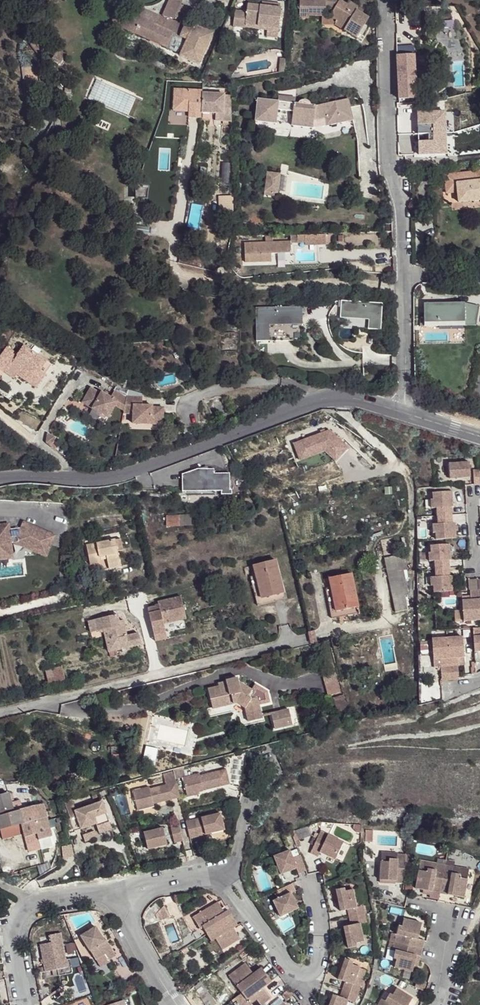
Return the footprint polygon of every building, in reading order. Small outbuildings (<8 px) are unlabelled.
[(161,15),(163,16),(162,17),(160,23),(159,26),(146,20),(128,12),(125,10),(118,26),(164,47),(170,33),(185,40),(177,56),(196,65),(211,33),(192,24),(190,27),(168,18),(169,15),(173,17),(174,16),(184,20),(190,6),(179,1),(180,0),(167,0),(161,15)] [(297,18),(306,18),(306,16),(319,16),(319,14),(338,15),(338,21),(344,25),(345,22),(352,27),(347,33),(354,38),(363,25),(356,20),(360,14),(353,10),(355,7),(346,1),(344,4),(338,0),(297,0),(297,18)] [(263,30),(275,31),(278,7),(245,3),(242,24),(264,27),(263,30)] [(131,4),(128,12),(146,20),(147,17),(160,23),(162,17),(131,4)] [(111,23),(118,26),(125,10),(118,8),(111,23)] [(340,30),(344,25),(338,21),(338,15),(319,14),(319,16),(319,24),(333,25),(340,30)] [(396,45),(397,58),(407,58),(407,46),(396,45)] [(397,58),(399,100),(416,100),(414,58),(407,58),(397,58)] [(200,92),(193,92),(169,91),(168,112),(186,112),(185,117),(199,117),(199,113),(200,94),(200,92)] [(221,121),(230,121),(230,94),(224,94),(223,93),(200,94),(199,113),(214,113),(221,113),(221,121)] [(275,100),(254,97),(251,122),(272,125),(274,111),(290,113),(288,125),(309,128),(310,119),(314,120),(322,118),(324,125),(349,120),(344,99),(313,106),(308,105),(307,103),(305,100),(302,99),(298,101),(296,103),(291,103),(292,96),(276,94),(275,100)] [(399,150),(399,163),(414,162),(413,150),(399,150)] [(419,161),(420,168),(436,166),(436,159),(419,161)] [(399,163),(399,170),(409,169),(414,168),(414,162),(399,163)] [(272,187),(276,187),(278,167),(265,165),(262,189),(272,190),(272,187)] [(437,185),(438,196),(457,195),(458,203),(479,201),(479,182),(437,185)] [(322,243),(321,233),(293,234),(294,241),(301,241),(301,244),(322,243)] [(287,241),(241,242),(241,263),(268,262),(268,253),(287,253),(287,241)] [(382,303),(340,301),(340,318),(368,319),(367,330),(381,330),(382,303)] [(302,307),(256,308),(257,341),(303,341),(302,307)] [(6,348),(0,357),(0,379),(4,373),(7,368),(17,375),(17,376),(22,370),(31,376),(36,369),(45,376),(52,367),(24,347),(18,356),(6,348)] [(13,380),(17,375),(7,368),(4,373),(13,380)] [(36,389),(45,376),(36,369),(31,376),(22,370),(17,376),(36,389)] [(414,374),(415,382),(423,382),(422,374),(414,374)] [(125,408),(127,395),(113,390),(110,397),(99,393),(98,394),(87,389),(80,405),(108,417),(114,404),(125,408)] [(141,393),(127,394),(127,395),(125,408),(123,415),(134,414),(135,423),(165,421),(163,403),(151,403),(150,401),(142,402),(141,393)] [(468,460),(448,462),(449,478),(469,477),(468,460)] [(199,470),(184,476),(183,492),(223,493),(223,496),(234,496),(234,491),(231,491),(231,474),(215,474),(215,470),(199,470)] [(473,486),(479,485),(479,471),(471,471),(473,486)] [(439,509),(440,517),(454,516),(453,508),(456,508),(454,492),(434,494),(435,501),(432,501),(433,510),(439,509)] [(179,514),(166,514),(167,525),(179,525),(179,514)] [(454,516),(440,517),(440,526),(434,526),(435,535),(437,535),(437,541),(457,540),(456,525),(454,525),(454,516)] [(6,548),(5,539),(12,539),(41,552),(46,541),(33,535),(36,528),(20,521),(18,525),(4,526),(0,527),(0,549),(6,548)] [(49,534),(36,528),(33,535),(46,541),(49,534)] [(115,543),(86,549),(90,566),(86,566),(88,576),(110,572),(109,568),(120,566),(117,554),(115,543)] [(436,561),(437,570),(452,568),(451,560),(452,560),(451,545),(431,546),(432,553),(429,553),(430,562),(436,561)] [(385,559),(396,613),(410,610),(408,597),(410,597),(405,572),(409,571),(405,554),(385,559)] [(277,557),(253,563),(256,571),(261,596),(284,590),(286,590),(277,557)] [(452,568),(437,570),(438,578),(431,579),(432,587),(435,587),(435,593),(455,592),(454,577),(452,577),(452,568)] [(261,596),(256,571),(250,573),(258,603),(261,596)] [(329,581),(336,614),(359,609),(353,575),(329,581)] [(261,596),(258,603),(286,596),(284,590),(261,596)] [(336,614),(331,590),(326,591),(332,621),(336,614)] [(460,609),(460,620),(479,619),(477,591),(468,592),(468,597),(469,601),(459,602),(460,609)] [(155,606),(148,608),(154,636),(166,633),(164,623),(179,620),(178,617),(186,616),(181,596),(158,602),(158,606),(159,608),(155,609),(155,606)] [(336,614),(332,621),(361,615),(359,609),(336,614)] [(460,620),(460,609),(452,609),(453,621),(460,620)] [(117,614),(94,620),(97,631),(103,630),(108,629),(113,651),(141,645),(138,633),(127,636),(124,624),(120,625),(119,621),(117,614)] [(97,631),(94,620),(88,621),(91,633),(97,631)] [(113,651),(108,629),(103,630),(109,652),(113,651)] [(449,635),(451,656),(467,655),(465,634),(449,635)] [(451,656),(449,635),(434,636),(435,657),(451,656)] [(451,664),(452,677),(460,677),(460,673),(461,673),(460,663),(451,664)] [(451,664),(443,664),(444,678),(452,677),(451,664)] [(65,681),(62,666),(45,670),(49,685),(65,681)] [(340,692),(334,671),(322,674),(328,696),(340,692)] [(220,686),(209,688),(214,707),(239,701),(247,707),(250,720),(263,717),(258,696),(252,697),(250,695),(253,689),(240,681),(239,677),(233,678),(228,680),(219,683),(220,686)] [(346,708),(343,695),(338,696),(341,710),(346,708)] [(239,701),(214,707),(216,715),(233,711),(241,715),(244,724),(264,720),(263,717),(250,720),(247,707),(239,701)] [(291,708),(273,712),(277,726),(295,722),(291,708)] [(185,775),(190,796),(205,792),(204,789),(204,786),(211,785),(211,787),(230,783),(226,767),(200,774),(200,772),(185,775)] [(167,784),(157,786),(158,790),(150,792),(150,788),(149,786),(133,790),(139,810),(154,806),(153,804),(181,796),(175,770),(165,772),(167,784)] [(58,777),(51,779),(53,786),(60,783),(58,777)] [(13,814),(11,804),(8,795),(0,797),(0,817),(13,814)] [(20,802),(11,804),(13,814),(22,811),(20,802)] [(108,821),(103,803),(76,811),(81,829),(95,824),(108,821)] [(44,805),(32,809),(22,811),(13,814),(0,817),(0,825),(4,843),(25,838),(25,839),(38,836),(39,841),(52,837),(44,805)] [(206,837),(226,833),(223,816),(202,821),(206,836),(206,837)] [(108,821),(95,824),(97,832),(110,829),(108,821)] [(206,836),(202,821),(196,822),(200,837),(206,836)] [(200,837),(196,822),(188,824),(192,841),(200,839),(200,837)] [(184,842),(180,826),(171,828),(171,830),(163,832),(163,830),(145,834),(149,851),(184,842)] [(344,844),(322,832),(311,854),(318,857),(320,853),(325,856),(326,853),(330,855),(328,857),(336,861),(344,844)] [(39,841),(38,836),(25,839),(29,854),(41,851),(39,841)] [(306,871),(300,856),(292,859),(289,851),(273,858),(278,871),(285,868),(287,873),(296,870),(298,874),(306,871)] [(405,886),(406,854),(383,853),(380,881),(397,882),(397,885),(405,886)] [(455,865),(446,863),(445,868),(440,897),(448,899),(448,896),(456,897),(456,900),(465,902),(470,871),(454,868),(455,865)] [(436,873),(437,867),(421,864),(420,875),(427,876),(428,872),(436,873)] [(440,897),(445,868),(437,867),(436,873),(428,872),(427,876),(420,875),(417,893),(425,894),(425,892),(432,893),(431,896),(430,901),(439,903),(440,897)] [(292,885),(277,892),(281,900),(273,903),(281,919),(294,913),(291,907),(295,905),(291,895),(295,893),(292,885)] [(347,919),(362,916),(360,907),(354,908),(350,891),(342,893),(341,890),(334,892),(337,908),(344,907),(345,910),(347,919)] [(208,935),(235,918),(231,911),(227,913),(222,917),(218,911),(224,907),(219,900),(194,916),(202,929),(204,928),(208,935)] [(169,917),(164,905),(155,915),(158,921),(169,917)] [(218,911),(222,917),(227,913),(224,907),(218,911)] [(362,916),(347,919),(348,927),(349,930),(342,932),(345,949),(353,948),(352,945),(361,943),(357,925),(364,923),(362,916)] [(235,918),(208,935),(213,942),(217,940),(225,952),(244,940),(239,932),(237,933),(234,929),(237,927),(240,925),(235,918)] [(402,928),(398,944),(426,951),(428,943),(421,941),(417,941),(419,934),(423,935),(425,925),(407,921),(405,929),(402,928)] [(96,925),(81,934),(96,959),(106,954),(108,959),(116,956),(107,939),(105,940),(96,925)] [(51,942),(40,944),(45,971),(58,969),(59,975),(73,972),(69,958),(67,958),(60,932),(49,934),(51,942)] [(423,957),(425,958),(426,951),(398,944),(397,950),(401,952),(399,960),(402,961),(400,969),(418,973),(421,964),(417,963),(419,956),(423,957)] [(106,954),(96,959),(99,963),(108,959),(106,954)] [(245,992),(273,971),(268,965),(259,972),(256,974),(253,970),(256,968),(250,960),(231,974),(245,992)] [(342,990),(357,996),(360,988),(353,986),(359,969),(351,966),(352,963),(345,961),(339,977),(346,979),(345,983),(342,990)] [(353,986),(360,988),(366,972),(359,969),(353,986)] [(245,992),(254,1004),(264,1004),(276,996),(271,989),(268,991),(266,987),(268,985),(278,978),(273,971),(245,992)] [(194,986),(205,1004),(213,1004),(216,1003),(201,982),(194,986)] [(293,995),(289,989),(281,995),(286,1001),(293,995)] [(342,990),(339,998),(338,1002),(331,999),(329,1004),(346,1004),(348,1001),(354,1004),(357,996),(342,990)] [(382,1004),(413,1004),(416,1000),(399,990),(394,998),(392,996),(388,1004),(384,1002),(382,1004)] [(245,992),(239,997),(245,1004),(254,1004),(245,992)]
